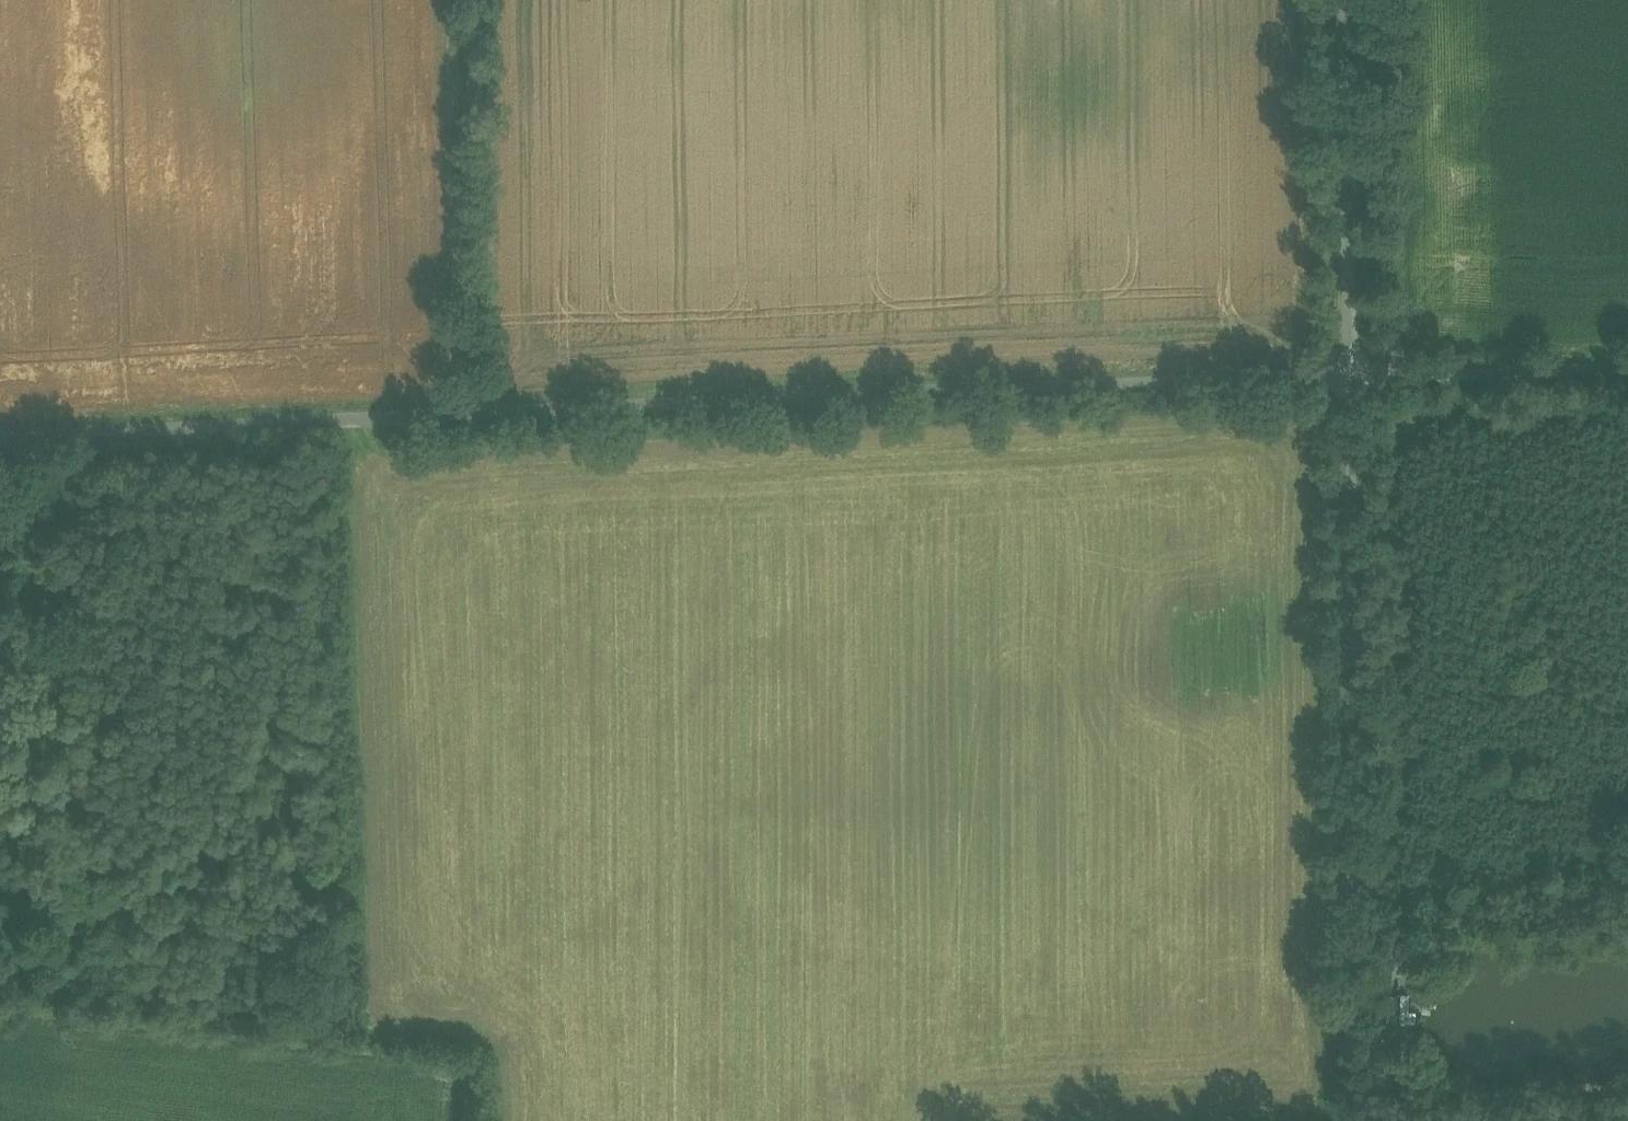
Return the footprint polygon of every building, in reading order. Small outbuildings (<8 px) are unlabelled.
[(1405,1022),(1416,1021),(1413,994),(1401,995),(1405,1022)]
